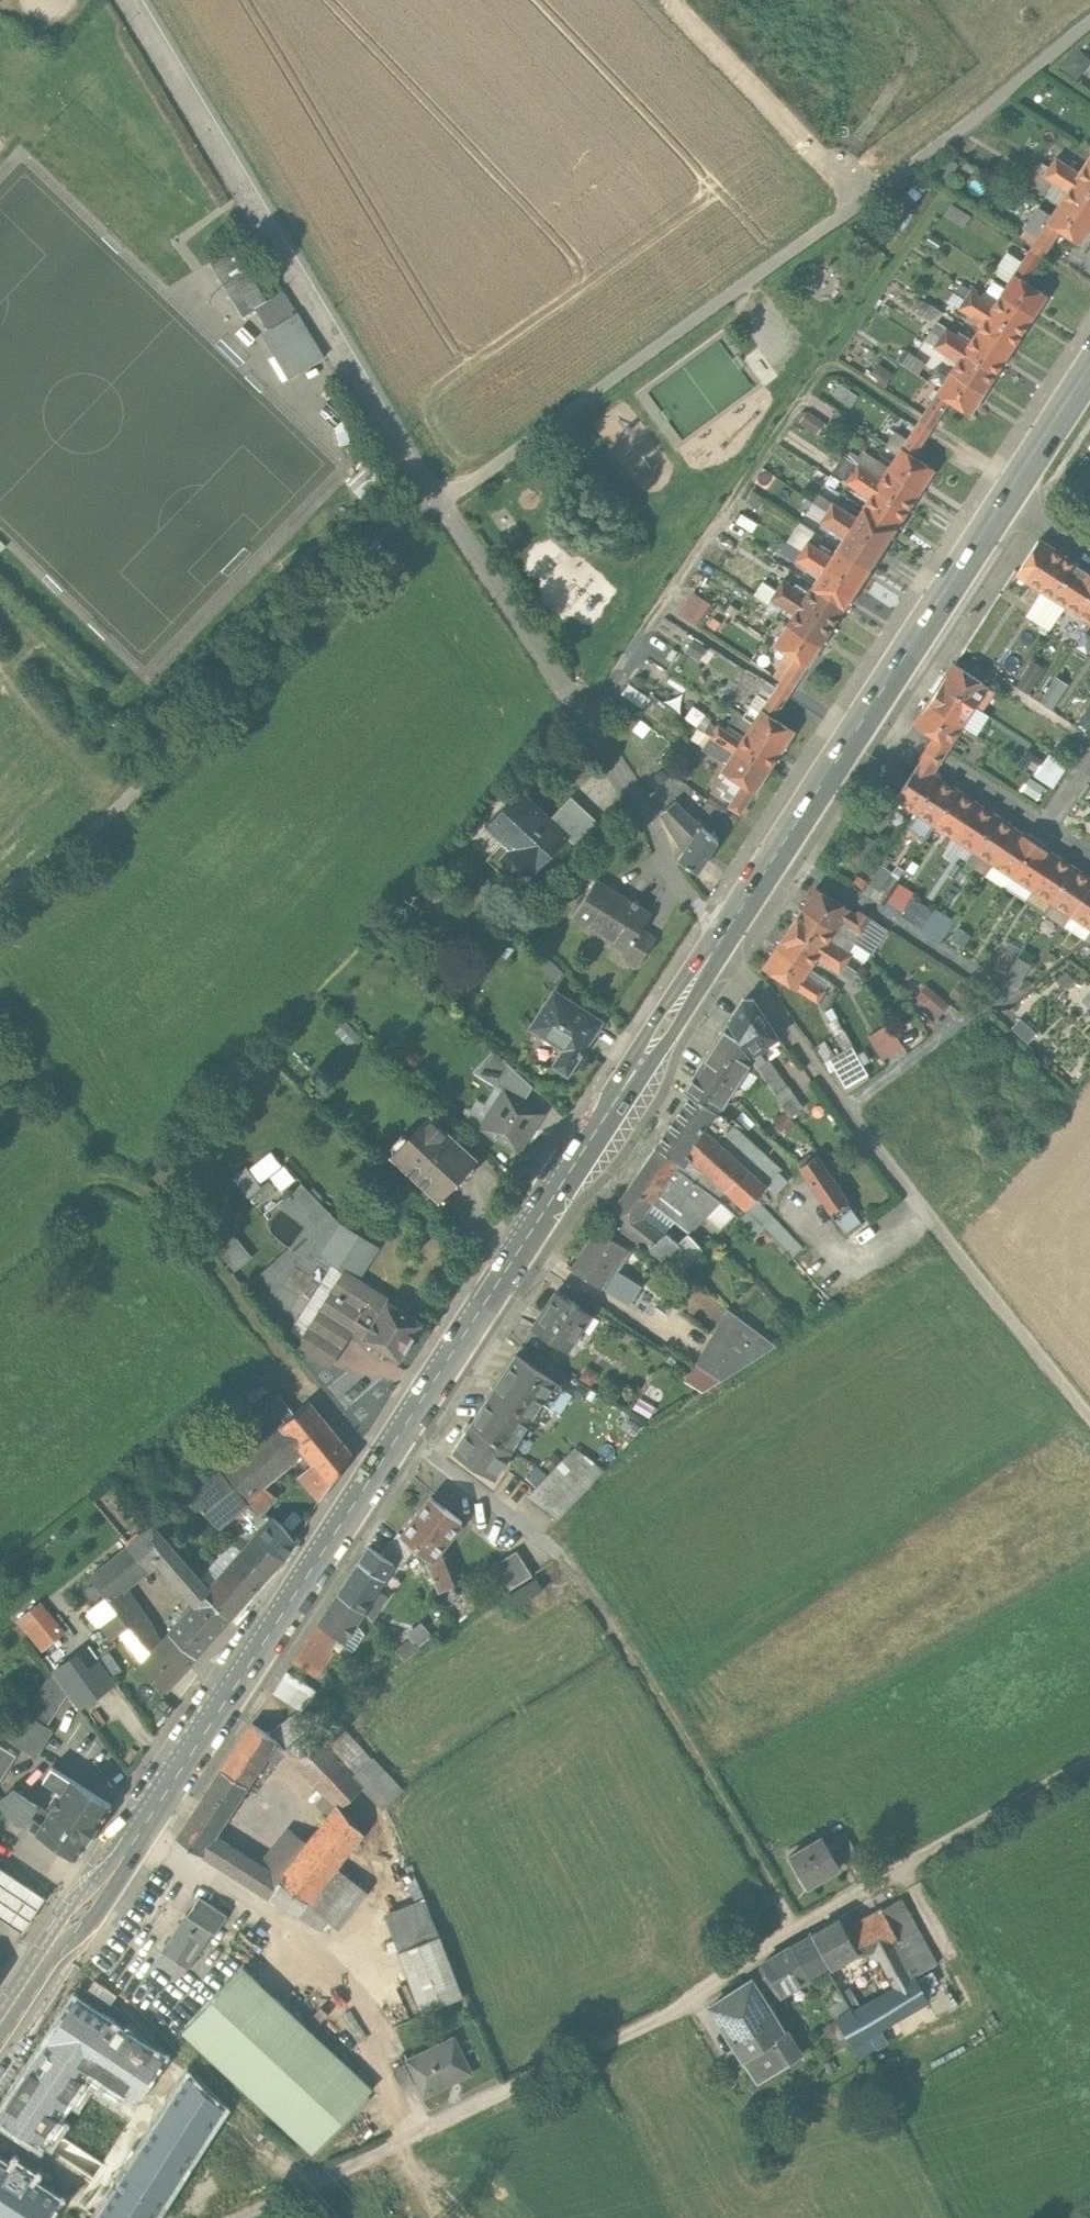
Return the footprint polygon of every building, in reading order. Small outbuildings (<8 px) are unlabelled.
[(1086,164),(1080,174),(1056,158),(1050,168),(1089,193),(1089,166),(1086,164)] [(1050,168),(1044,177),(1068,192),(1062,202),(1089,221),(1089,193),(1050,168)] [(1062,202),(1034,245),(1045,252),(1060,230),(1080,243),(1089,228),(1089,221),(1062,202)] [(972,217),(952,204),(945,216),(965,228),(972,217)] [(1045,252),(1034,245),(1029,252),(1040,260),(1045,252)] [(266,302),(233,248),(213,260),(246,314),(255,308),(266,302)] [(1029,252),(1001,295),(1033,316),(1046,296),(1026,282),(1040,260),(1029,252)] [(1033,316),(1001,295),(995,305),(971,290),(965,299),(1021,335),(1033,316)] [(266,302),(255,308),(269,330),(276,326),(303,369),(323,357),(283,291),(266,302)] [(1021,335),(965,299),(959,308),(983,324),(976,334),(1008,355),(1021,335)] [(945,328),(937,322),(931,332),(940,337),(945,330),(944,329),(945,328)] [(976,334),(970,344),(946,328),(945,330),(940,337),(996,374),(1008,355),(976,334)] [(996,374),(940,337),(934,347),(958,362),(951,372),(983,393),(996,374)] [(983,393),(951,372),(923,415),(934,423),(949,400),(970,414),(983,393)] [(934,423),(923,415),(916,427),(927,434),(934,423)] [(916,427),(888,469),(920,490),(933,470),(913,457),(927,434),(916,427)] [(920,490),(888,469),(882,479),(858,464),(852,473),(908,509),(920,490)] [(908,509),(852,473),(846,482),(870,498),(863,508),(895,529),(908,509)] [(895,529),(863,508),(857,518),(833,503),(827,512),(851,527),(883,548),(895,529)] [(1083,516),(1074,510),(1071,515),(1080,521),(1083,516)] [(883,548),(851,527),(827,512),(821,521),(845,536),(838,546),(870,567),(883,548)] [(1038,540),(1017,574),(1042,590),(1063,556),(1038,540)] [(870,567),(838,546),(832,557),(808,542),(802,551),(826,566),(826,565),(858,586),(870,567)] [(858,586),(826,565),(826,566),(802,551),(796,560),(820,575),(813,585),(845,606),(858,586)] [(1087,572),(1063,556),(1042,590),(1066,605),(1087,572)] [(1087,572),(1066,605),(1089,621),(1089,573),(1087,572)] [(845,606),(813,585),(807,595),(783,580),(777,589),(833,625),(845,606)] [(695,588),(683,612),(702,622),(715,598),(695,588)] [(833,625),(777,589),(771,598),(795,613),(788,623),(820,645),(833,625)] [(820,645),(788,623),(775,644),(796,658),(781,680),(793,687),(820,645)] [(1034,660),(1016,687),(1029,695),(1047,669),(1034,660)] [(988,685),(954,664),(941,684),(974,706),(988,685)] [(1057,677),(1040,702),(1052,710),(1069,685),(1057,677)] [(793,687),(781,680),(776,687),(788,695),(793,687)] [(776,687),(766,681),(757,695),(758,695),(755,699),(758,704),(755,709),(760,712),(753,723),(749,730),(781,751),(794,731),(773,717),(788,695),(776,687)] [(974,706),(941,684),(928,704),(962,726),(974,706)] [(962,726),(928,704),(915,725),(935,738),(932,744),(945,752),(962,726)] [(1079,723),(1089,730),(1089,705),(1079,723)] [(753,723),(736,712),(731,721),(747,732),(749,730),(753,723)] [(781,751),(749,730),(747,732),(742,740),(718,725),(711,736),(735,752),(736,750),(768,770),(781,751)] [(768,770),(736,750),(735,752),(711,736),(703,748),(723,761),(724,759),(728,762),(723,770),(743,783),(729,806),(740,813),(768,770)] [(940,760),(945,752),(932,744),(927,751),(922,758),(935,767),(940,760)] [(922,758),(896,798),(917,811),(938,778),(931,773),(935,767),(922,758)] [(938,778),(917,811),(936,824),(958,791),(938,778)] [(958,791),(936,824),(955,837),(977,804),(958,791)] [(546,819),(517,792),(484,826),(502,842),(486,859),(520,890),(568,840),(546,819)] [(597,824),(567,796),(546,819),(568,840),(576,847),(597,824)] [(701,826),(675,801),(662,812),(685,851),(701,826)] [(977,804),(955,837),(975,850),(996,817),(977,804)] [(996,817),(975,850),(994,863),(1016,830),(996,817)] [(685,851),(679,860),(697,872),(717,841),(701,826),(685,851)] [(1016,830),(994,863),(1013,876),(1035,842),(1016,830)] [(1054,855),(1035,842),(1013,876),(1033,889),(1054,855)] [(1054,855),(1033,889),(1052,902),(1052,901),(1074,868),(1054,855)] [(875,881),(891,891),(902,872),(886,863),(875,881)] [(1052,901),(1052,902),(1046,911),(1045,913),(1065,926),(1072,915),(1089,886),(1089,879),(1074,868),(1052,901)] [(598,879),(576,913),(630,948),(642,929),(652,913),(640,905),(642,902),(636,898),(634,901),(598,879)] [(830,894),(817,886),(803,908),(835,929),(841,920),(862,933),(871,918),(859,910),(857,914),(848,908),(829,896),(830,894)] [(1072,915),(1065,926),(1085,939),(1089,931),(1089,886),(1072,915)] [(917,894),(906,913),(948,937),(959,917),(917,894)] [(835,929),(803,908),(790,927),(846,963),(852,954),(828,939),(835,929)] [(846,963),(790,927),(778,947),(810,967),(816,957),(840,972),(846,963)] [(657,939),(642,929),(630,948),(634,951),(632,963),(638,967),(657,939)] [(810,967),(778,947),(764,967),(817,1001),(825,990),(804,976),(810,967)] [(932,981),(920,994),(944,1015),(956,1002),(932,981)] [(603,1020),(556,990),(532,1026),(567,1048),(556,1065),(569,1073),(581,1055),(583,1056),(586,1050),(585,1049),(603,1020)] [(779,1038),(753,999),(744,999),(728,1022),(750,1055),(779,1038)] [(1036,1033),(1020,1019),(1012,1028),(1027,1043),(1036,1033)] [(896,1021),(874,1030),(884,1057),(906,1048),(896,1021)] [(728,1022),(684,1089),(691,1094),(713,1109),(750,1055),(728,1022)] [(850,1087),(875,1073),(858,1042),(833,1056),(850,1087)] [(494,1049),(473,1070),(504,1090),(504,1089),(523,1101),(533,1086),(494,1049)] [(784,1080),(772,1088),(776,1093),(787,1086),(784,1080)] [(523,1101),(504,1089),(504,1090),(481,1126),(519,1150),(543,1113),(523,1101)] [(691,1094),(657,1145),(679,1161),(713,1109),(691,1094)] [(783,1169),(713,1109),(679,1161),(706,1179),(711,1174),(732,1193),(722,1201),(738,1215),(746,1207),(765,1227),(793,1257),(803,1247),(756,1199),(783,1169)] [(475,1159),(430,1116),(393,1156),(437,1198),(475,1159)] [(657,1145),(629,1187),(651,1202),(679,1161),(657,1145)] [(865,1219),(828,1151),(807,1162),(844,1231),(865,1219)] [(629,1187),(608,1217),(649,1247),(668,1233),(642,1214),(651,1202),(629,1187)] [(697,1202),(682,1216),(695,1229),(710,1215),(697,1202)] [(765,1227),(746,1207),(738,1215),(735,1218),(754,1238),(765,1227)] [(600,1230),(587,1251),(581,1247),(569,1266),(608,1290),(619,1272),(613,1268),(627,1246),(600,1230)] [(680,1242),(668,1233),(649,1247),(680,1271),(715,1240),(711,1237),(702,1246),(689,1233),(680,1242)] [(424,1322),(351,1276),(337,1298),(331,1299),(327,1307),(328,1314),(351,1329),(400,1359),(424,1322)] [(638,1303),(683,1330),(692,1314),(647,1288),(638,1303)] [(559,1292),(536,1327),(569,1348),(582,1328),(576,1324),(586,1309),(559,1292)] [(703,1383),(712,1368),(741,1386),(773,1332),(733,1307),(691,1376),(703,1383)] [(328,1314),(321,1315),(302,1346),(329,1364),(351,1329),(328,1314)] [(517,1356),(473,1424),(512,1449),(544,1400),(551,1405),(564,1386),(517,1356)] [(281,1424),(286,1421),(282,1416),(291,1408),(281,1395),(259,1413),(260,1415),(275,1432),(281,1424)] [(281,1424),(299,1446),(317,1431),(318,1432),(329,1424),(310,1401),(286,1421),(281,1424)] [(260,1415),(239,1429),(241,1432),(200,1462),(214,1480),(225,1471),(247,1498),(263,1510),(273,1496),(264,1485),(294,1461),(292,1459),(300,1447),(299,1446),(281,1424),(275,1432),(260,1415)] [(321,1501),(353,1453),(329,1424),(318,1432),(317,1431),(299,1446),(300,1447),(313,1463),(300,1475),(310,1487),(321,1501)] [(512,1449),(473,1424),(456,1449),(496,1475),(512,1449)] [(576,1447),(528,1496),(558,1518),(606,1469),(576,1447)] [(312,1514),(321,1501),(310,1487),(296,1506),(312,1514)] [(404,1535),(424,1551),(441,1590),(454,1585),(440,1551),(464,1522),(433,1498),(404,1535)] [(296,1506),(282,1524),(299,1535),(312,1514),(296,1506)] [(294,1541),(282,1524),(272,1517),(257,1534),(284,1557),(294,1541)] [(158,1559),(172,1549),(154,1528),(92,1578),(119,1612),(131,1626),(140,1637),(152,1653),(161,1643),(151,1625),(125,1586),(158,1559)] [(231,1617),(284,1557),(257,1534),(208,1590),(231,1617)] [(196,1656),(231,1617),(208,1590),(172,1549),(158,1559),(197,1603),(170,1633),(196,1656)] [(518,1550),(493,1566),(509,1591),(534,1575),(518,1550)] [(339,1593),(364,1610),(387,1576),(361,1559),(339,1593)] [(515,1592),(521,1603),(548,1588),(542,1577),(515,1592)] [(368,1632),(357,1620),(364,1610),(339,1593),(297,1655),(320,1670),(336,1647),(333,1645),(341,1633),(346,1637),(342,1643),(354,1650),(368,1632)] [(131,1626),(119,1612),(102,1625),(114,1639),(126,1630),(131,1626)] [(33,1627),(37,1632),(40,1629),(47,1637),(60,1626),(49,1613),(33,1627)] [(424,1623),(394,1647),(405,1663),(436,1639),(424,1623)] [(40,1629),(37,1632),(47,1644),(64,1630),(60,1626),(47,1637),(40,1629)] [(131,1626),(126,1630),(134,1639),(135,1641),(140,1637),(131,1626)] [(196,1656),(170,1633),(161,1643),(152,1653),(145,1661),(141,1666),(167,1689),(196,1656)] [(145,1661),(152,1653),(140,1637),(135,1641),(134,1639),(130,1642),(145,1661)] [(55,1669),(86,1710),(122,1684),(91,1642),(55,1669)] [(48,1725),(69,1693),(52,1669),(25,1710),(48,1725)] [(309,1709),(321,1688),(290,1671),(278,1693),(309,1709)] [(48,1725),(25,1710),(19,1706),(1,1732),(36,1755),(53,1729),(48,1725)] [(177,1838),(298,1916),(364,1833),(343,1809),(368,1787),(349,1767),(365,1752),(333,1717),(321,1725),(300,1711),(268,1733),(278,1740),(276,1742),(285,1752),(339,1807),(308,1843),(291,1832),(262,1867),(215,1836),(216,1834),(191,1818),(177,1838)] [(277,1765),(285,1752),(276,1742),(278,1740),(268,1733),(252,1723),(200,1804),(225,1820),(266,1758),(277,1765)] [(17,1754),(0,1744),(0,1781),(17,1754)] [(0,1800),(9,1813),(77,1857),(111,1806),(52,1767),(43,1780),(57,1790),(66,1791),(62,1797),(56,1795),(51,1803),(41,1799),(35,1807),(13,1791),(0,1800)] [(195,1811),(191,1818),(216,1834),(221,1827),(225,1820),(200,1804),(195,1811)] [(825,1842),(792,1862),(809,1892),(843,1873),(825,1842)] [(25,1931),(47,1897),(0,1866),(0,1915),(25,1931)] [(796,1882),(786,1888),(795,1904),(806,1898),(796,1882)] [(187,1914),(163,1950),(176,1959),(190,1937),(203,1945),(213,1931),(216,1933),(228,1914),(201,1896),(189,1915),(187,1914)] [(908,1897),(891,1903),(899,1924),(916,1917),(908,1897)] [(842,1919),(814,1934),(832,1965),(858,1950),(842,1919)] [(890,1921),(869,1930),(897,1987),(854,2012),(852,2008),(837,2020),(853,2044),(864,2059),(878,2049),(869,2035),(930,1999),(890,1921)] [(814,1934),(793,1946),(811,1977),(832,1965),(814,1934)] [(424,2012),(465,1996),(441,1935),(400,1951),(424,2012)] [(811,1977),(793,1946),(765,1962),(783,1994),(811,1977)] [(244,1966),(183,2031),(313,2153),(374,2089),(244,1966)] [(784,2032),(753,1981),(712,2006),(745,2061),(769,2046),(777,2059),(797,2047),(786,2030),(784,2032)] [(164,2057),(74,1997),(0,2111),(0,2119),(40,2145),(89,2071),(134,2101),(164,2057)] [(853,2044),(837,2020),(836,2019),(824,2027),(840,2053),(853,2044)] [(456,2039),(411,2060),(427,2095),(472,2074),(456,2039)] [(406,2065),(394,2071),(404,2091),(416,2085),(406,2065)] [(187,2075),(169,2103),(212,2129),(225,2109),(187,2075)] [(169,2103),(155,2125),(197,2152),(212,2129),(169,2103)] [(182,2176),(197,2152),(155,2125),(140,2149),(182,2176)] [(140,2149),(125,2172),(168,2199),(182,2176),(140,2149)] [(59,2200),(30,2181),(35,2174),(15,2161),(11,2168),(0,2161),(0,2217),(47,2217),(59,2200)] [(110,2195),(145,2217),(155,2217),(168,2199),(125,2172),(110,2195)] [(110,2195),(96,2217),(145,2217),(110,2195)]
